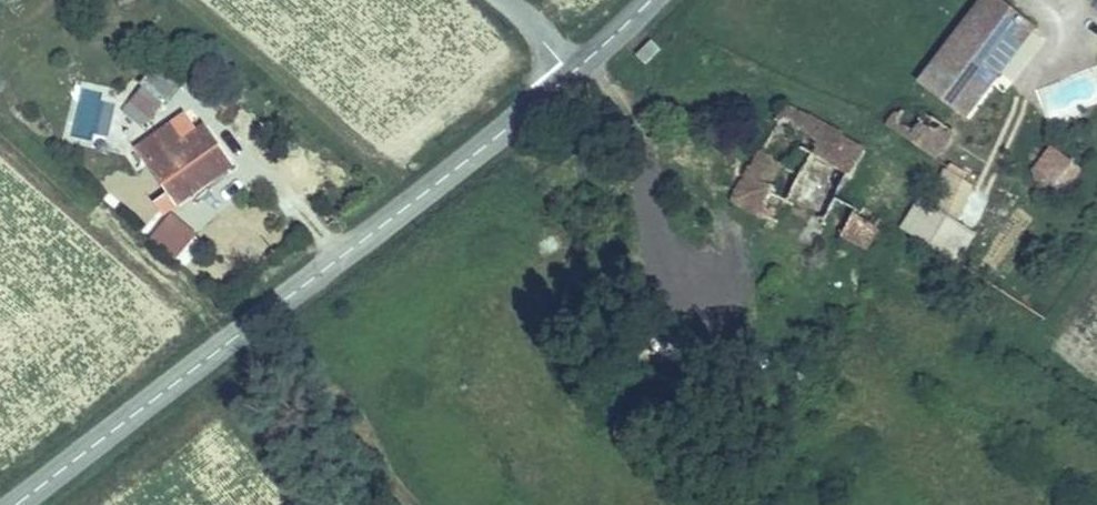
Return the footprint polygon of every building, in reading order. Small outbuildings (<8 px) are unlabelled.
[(1002,0),(977,0),(953,34),(999,69),(1033,23),(1002,0)] [(988,85),(999,69),(953,34),(933,61),(937,64),(893,125),(938,157),(988,85)] [(662,53),(649,41),(636,54),(652,66),(662,53)] [(139,77),(144,84),(135,94),(153,111),(177,78),(153,58),(139,77)] [(111,136),(111,90),(80,91),(80,136),(111,136)] [(135,134),(153,111),(135,94),(114,119),(135,134)] [(853,167),(864,148),(777,101),(728,197),(780,225),(790,209),(822,225),(837,196),(853,167)] [(178,120),(192,143),(212,130),(198,108),(178,120)] [(162,184),(189,167),(199,184),(233,162),(212,130),(192,143),(178,120),(138,145),(162,184)] [(1031,166),(1059,194),(1083,170),(1054,142),(1031,166)] [(172,201),(199,184),(189,167),(162,184),(172,201)] [(933,194),(963,213),(980,188),(950,167),(933,194)] [(916,196),(899,228),(959,261),(977,229),(916,196)] [(1002,208),(989,196),(978,213),(992,224),(1002,208)] [(837,199),(818,234),(861,257),(880,222),(837,199)] [(150,238),(177,260),(198,234),(171,212),(150,238)]
